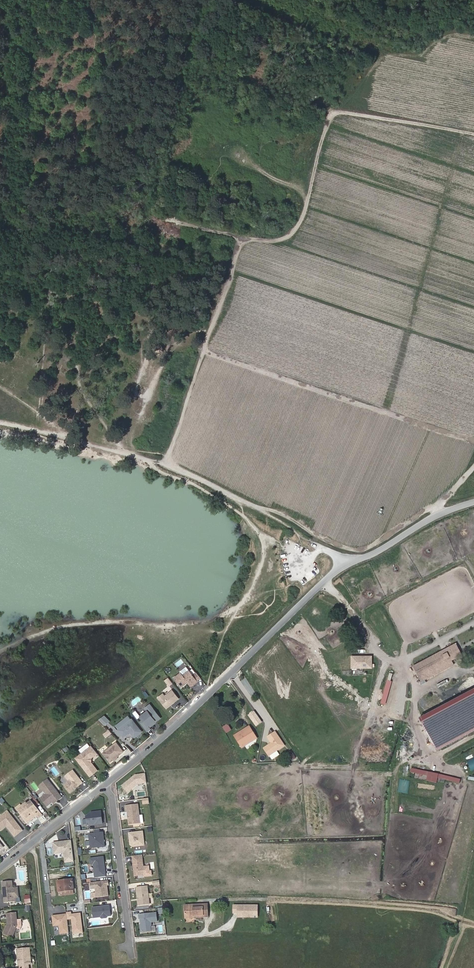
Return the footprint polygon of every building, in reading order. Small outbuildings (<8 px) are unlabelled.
[(451,660),(462,656),(457,644),(412,663),(419,681),(454,666),(451,660)] [(372,656),(350,656),(350,669),(372,668),(372,656)] [(186,667),(172,678),(181,689),(188,684),(196,693),(206,685),(195,672),(192,674),(186,667)] [(163,681),(168,687),(173,683),(168,677),(163,681)] [(164,695),(162,693),(156,698),(166,709),(179,698),(171,689),(164,695)] [(151,705),(135,716),(145,731),(161,720),(151,705)] [(104,726),(109,721),(104,715),(98,720),(104,726)] [(129,715),(114,726),(117,730),(115,731),(121,740),(130,733),(133,738),(142,732),(129,715)] [(249,726),(235,736),(242,747),(246,744),(248,743),(256,738),(249,726)] [(108,730),(102,734),(105,738),(111,734),(108,730)] [(407,730),(405,735),(415,740),(418,735),(407,730)] [(277,736),(270,740),(279,753),(286,748),(277,736)] [(276,755),(279,753),(270,740),(267,742),(276,755)] [(116,757),(124,751),(117,742),(103,752),(110,761),(113,759),(115,759),(116,757)] [(103,766),(93,753),(86,759),(90,764),(84,768),(90,775),(103,766)] [(83,781),(73,769),(66,775),(70,780),(64,784),(70,791),(83,781)] [(147,783),(145,774),(135,775),(126,782),(128,785),(124,788),(127,792),(138,784),(147,783)] [(61,796),(48,778),(40,784),(46,792),(41,797),(47,804),(52,800),(57,797),(58,799),(61,796)] [(42,813),(31,799),(28,802),(26,801),(22,804),(23,806),(18,809),(27,821),(32,817),(29,814),(34,811),(36,814),(38,816),(42,813)] [(139,823),(137,805),(125,806),(126,811),(127,810),(129,824),(139,823)] [(7,809),(0,814),(0,828),(4,825),(4,823),(5,822),(14,833),(21,827),(7,809)] [(102,824),(100,811),(90,813),(86,816),(87,826),(102,824)] [(144,845),(142,831),(128,833),(129,838),(130,838),(130,841),(129,841),(130,845),(132,847),(144,845)] [(104,846),(102,832),(89,834),(90,848),(104,846)] [(65,863),(74,862),(71,841),(53,843),(54,850),(59,850),(59,853),(64,853),(65,863)] [(144,875),(141,855),(132,856),(134,876),(138,875),(144,875)] [(106,877),(103,857),(89,859),(90,864),(93,864),(94,873),(98,873),(98,878),(106,877)] [(74,890),(73,879),(57,881),(59,892),(74,890)] [(2,882),(3,899),(10,898),(18,897),(17,887),(12,887),(11,881),(2,882)] [(108,897),(107,885),(108,885),(108,882),(90,884),(90,890),(95,890),(96,898),(108,897)] [(149,904),(147,886),(136,887),(138,905),(149,904)] [(208,917),(207,904),(185,905),(186,916),(194,916),(194,918),(208,917)] [(111,916),(109,905),(92,907),(93,918),(100,917),(102,918),(106,918),(107,916),(111,916)] [(232,905),(232,914),(237,914),(237,918),(257,918),(258,905),(232,905)] [(157,921),(156,912),(139,915),(139,919),(140,918),(142,932),(151,931),(150,926),(151,925),(151,922),(157,921)] [(3,933),(12,938),(16,928),(20,930),(21,926),(21,920),(17,920),(16,913),(6,914),(7,924),(9,924),(8,926),(6,926),(3,933)] [(30,960),(29,947),(17,948),(19,965),(22,964),(23,967),(28,967),(28,964),(27,960),(30,960)]
